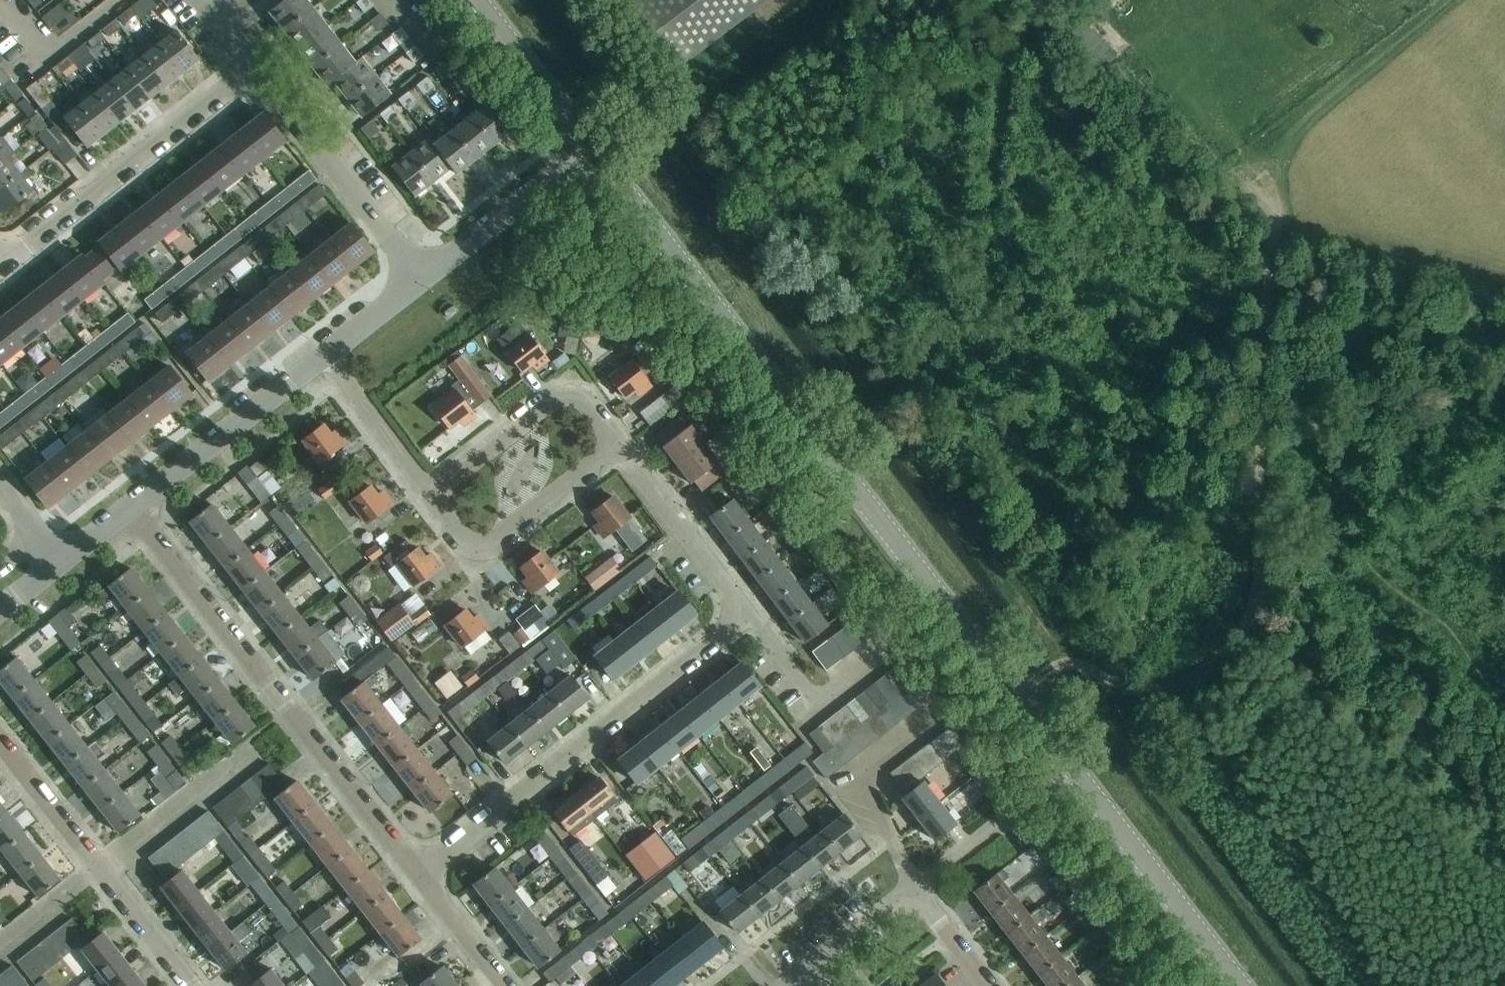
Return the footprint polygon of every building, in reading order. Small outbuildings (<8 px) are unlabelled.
[(141,17),(157,5),(153,0),(138,0),(131,5),(137,13),(140,18),(141,17)] [(282,30),(312,7),(306,0),(282,0),(269,10),(278,22),(276,23),(282,30)] [(373,5),(370,0),(358,0),(356,2),(364,12),(373,5)] [(765,0),(619,0),(672,70),(765,0)] [(49,27),(50,26),(69,11),(61,1),(41,17),(49,27)] [(389,24),(402,18),(395,3),(382,10),(389,24)] [(124,23),(137,13),(131,5),(118,16),(124,23)] [(287,37),(289,36),(298,47),(326,25),(312,7),(282,30),(287,37)] [(378,30),(388,23),(380,13),(370,20),(378,30)] [(108,35),(121,26),(115,18),(102,28),(108,35)] [(1081,19),(1064,36),(1092,64),(1109,47),(1081,19)] [(305,60),(311,67),(341,44),(326,25),(298,47),(307,59),(305,60)] [(399,44),(409,36),(401,26),(391,34),(399,44)] [(183,71),(198,59),(175,29),(160,41),(183,71)] [(101,48),(108,42),(99,30),(86,40),(92,48),(98,44),(101,48)] [(167,83),(183,71),(160,41),(144,53),(167,83)] [(74,62),(89,50),(83,43),(68,54),(74,62)] [(316,74),(318,73),(327,84),(333,79),(355,62),(355,61),(341,44),(311,67),(316,74)] [(414,63),(423,55),(415,45),(405,52),(414,63)] [(1109,47),(1092,64),(1098,71),(1116,54),(1110,49),(1109,47)] [(152,95),(167,83),(144,53),(128,65),(152,95)] [(57,75),(74,62),(68,54),(52,68),(57,75)] [(348,98),(377,75),(362,56),(355,61),(355,62),(333,79),(348,98)] [(442,79),(452,71),(445,62),(434,70),(442,79)] [(136,107),(152,95),(128,65),(113,77),(136,107)] [(10,78),(0,66),(0,81),(3,84),(10,78)] [(362,116),(378,104),(391,93),(377,75),(348,98),(362,116)] [(425,93),(435,85),(428,75),(417,84),(425,93)] [(120,120),(136,107),(113,77),(96,90),(120,120)] [(12,81),(10,78),(3,84),(0,86),(0,90),(5,87),(15,100),(22,94),(12,81)] [(41,108),(51,100),(36,80),(26,88),(41,108)] [(104,132),(120,120),(96,90),(81,102),(104,132)] [(406,108),(416,100),(408,91),(399,99),(406,108)] [(27,116),(35,110),(25,97),(18,103),(27,116)] [(501,140),(500,138),(511,129),(489,101),(471,115),(493,144),(494,145),(501,140)] [(87,146),(104,132),(81,102),(63,116),(75,130),(87,146)] [(388,122),(398,114),(390,105),(380,113),(388,122)] [(264,156),(269,152),(285,140),(263,112),(242,128),(264,156)] [(40,131),(47,125),(37,113),(30,119),(40,131)] [(482,154),(481,153),(493,144),(471,115),(452,130),(475,160),(482,154)] [(368,137),(379,129),(372,120),(361,128),(368,137)] [(22,121),(12,129),(23,143),(33,136),(22,121)] [(57,144),(65,138),(54,125),(47,131),(57,144)] [(243,172),(264,156),(242,128),(222,144),(243,172)] [(428,138),(451,166),(455,173),(467,164),(468,165),(475,160),(452,130),(436,144),(430,137),(428,138)] [(14,151),(2,135),(0,137),(0,162),(14,151)] [(64,164),(77,154),(65,138),(57,144),(52,148),(64,164)] [(432,181),(451,166),(428,138),(410,153),(432,181)] [(222,144),(201,160),(223,188),(243,172),(222,144)] [(20,173),(13,164),(20,158),(14,151),(0,162),(0,188),(20,173)] [(414,195),(432,181),(410,153),(392,167),(414,195)] [(203,204),(223,188),(201,160),(181,176),(203,204)] [(32,189),(25,179),(32,174),(27,167),(20,173),(0,188),(0,210),(2,212),(32,189)] [(295,195),(316,179),(309,170),(287,186),(295,195)] [(181,176),(160,192),(182,220),(203,204),(181,176)] [(307,209),(311,205),(327,192),(319,183),(304,196),(300,200),(307,209)] [(274,211),(295,195),(287,186),(267,202),(274,211)] [(162,236),(182,220),(160,192),(140,208),(162,236)] [(286,225),(307,209),(300,200),(279,216),(286,225)] [(253,227),(274,211),(267,202),(246,218),(253,227)] [(140,208),(119,224),(141,252),(162,236),(140,208)] [(265,241),(286,225),(279,216),(258,232),(265,241)] [(233,243),(253,227),(246,218),(226,234),(233,243)] [(372,250),(351,223),(330,239),(352,266),(372,250)] [(101,244),(84,257),(102,280),(118,267),(120,269),(141,252),(119,224),(118,225),(112,230),(111,231),(98,241),(101,244)] [(245,257),(265,241),(258,232),(238,248),(245,257)] [(233,243),(226,234),(205,249),(212,259),(233,243)] [(352,266),(330,239),(310,255),(331,282),(352,266)] [(224,273),(230,269),(245,257),(238,248),(217,264),(224,273)] [(212,259),(205,249),(185,265),(192,274),(212,259)] [(83,298),(90,293),(104,282),(84,257),(82,254),(61,270),(83,298)] [(311,299),(331,282),(310,255),(289,271),(311,299)] [(204,290),(224,273),(217,264),(196,280),(204,290)] [(184,266),(164,282),(171,291),(192,274),(185,265),(184,266)] [(62,314),(83,298),(61,270),(40,286),(62,314)] [(311,299),(289,271),(269,287),(290,315),(311,299)] [(183,306),(204,290),(196,280),(176,296),(183,306)] [(164,282),(143,299),(150,308),(171,291),(164,282)] [(42,330),(62,314),(40,286),(20,302),(42,330)] [(270,331),(290,315),(269,287),(248,304),(270,331)] [(176,296),(155,313),(163,322),(183,306),(176,296)] [(42,330),(20,302),(0,318),(0,319),(21,346),(42,330)] [(249,347),(270,331),(248,304),(227,320),(249,347)] [(453,304),(444,312),(447,316),(456,309),(453,304)] [(113,337),(134,321),(127,312),(106,328),(113,337)] [(561,318),(558,335),(579,338),(581,322),(561,318)] [(21,346),(0,319),(0,361),(1,362),(21,346)] [(249,347),(227,320),(207,336),(228,363),(249,347)] [(595,346),(603,332),(589,324),(581,338),(595,346)] [(126,351),(146,336),(139,326),(118,342),(126,351)] [(93,354),(113,337),(106,328),(86,345),(93,354)] [(535,368),(548,359),(529,335),(506,351),(510,356),(522,371),(531,363),(535,368)] [(208,380),(228,363),(207,336),(186,352),(195,364),(208,380)] [(105,368),(126,351),(118,342),(98,358),(105,368)] [(73,370),(93,354),(86,345),(66,361),(73,370)] [(634,363),(632,359),(609,376),(625,397),(635,389),(638,394),(650,385),(643,375),(650,369),(641,357),(634,363)] [(84,384),(105,368),(98,358),(77,374),(84,384)] [(53,386),(73,370),(66,361),(45,377),(53,386)] [(170,366),(149,382),(171,409),(191,393),(179,377),(170,366)] [(455,390),(433,406),(449,427),(459,419),(463,424),(475,415),(471,410),(492,395),(472,368),(458,378),(451,384),(455,390)] [(64,400),(84,384),(77,374),(56,390),(64,400)] [(13,394),(0,376),(0,403),(13,394)] [(43,379),(25,393),(32,402),(53,386),(45,377),(43,379)] [(150,425),(171,409),(149,382),(128,398),(150,425)] [(681,399),(673,389),(663,397),(661,395),(639,412),(649,424),(681,399)] [(43,416),(64,400),(56,390),(36,406),(43,416)] [(11,418),(32,402),(25,393),(4,409),(11,418)] [(128,398),(108,414),(129,441),(150,425),(128,398)] [(22,432),(43,416),(36,406),(15,423),(22,432)] [(11,418),(4,409),(0,412),(0,427),(11,418)] [(109,457),(129,441),(108,414),(87,430),(109,457)] [(687,426),(679,417),(673,421),(657,433),(665,443),(662,445),(676,464),(704,442),(690,424),(687,426)] [(733,422),(721,431),(726,437),(738,428),(733,422)] [(17,436),(22,432),(15,423),(0,434),(0,447),(1,448),(17,436)] [(331,433),(323,424),(303,439),(315,455),(319,461),(329,454),(345,442),(336,430),(331,433)] [(87,430),(66,446),(88,474),(109,457),(87,430)] [(701,490),(717,477),(723,473),(716,463),(718,461),(704,442),(676,464),(691,482),(693,480),(701,490)] [(67,490),(88,474),(66,446),(46,462),(67,490)] [(256,476),(265,469),(258,459),(249,466),(256,476)] [(46,462),(25,478),(47,506),(67,490),(46,462)] [(260,501),(270,494),(256,476),(246,465),(237,472),(251,489),(260,501)] [(278,473),(285,486),(296,480),(289,467),(278,473)] [(271,494),(280,486),(267,470),(258,478),(271,494)] [(770,479),(761,485),(773,501),(782,494),(770,479)] [(324,498),(334,490),(327,482),(317,490),(324,498)] [(378,495),(370,485),(350,500),(367,522),(376,515),(392,503),(383,491),(378,495)] [(604,537),(629,517),(612,495),(592,511),(600,521),(595,524),(604,537)] [(725,536),(748,519),(733,499),(709,516),(725,536)] [(785,499),(776,506),(788,522),(797,515),(785,499)] [(207,542),(228,526),(211,503),(189,520),(207,542)] [(278,523),(287,516),(278,505),(269,512),(278,523)] [(296,527),(287,516),(278,523),(286,534),(296,527)] [(741,557),(764,540),(748,519),(725,536),(741,557)] [(362,549),(379,536),(370,525),(353,538),(362,549)] [(225,565),(246,548),(228,526),(207,542),(225,565)] [(313,569),(323,561),(305,539),(298,545),(306,555),(304,557),(313,569)] [(406,539),(384,556),(392,566),(397,562),(414,584),(422,578),(439,565),(430,553),(425,556),(417,547),(414,550),(406,539)] [(757,578),(780,561),(764,540),(741,557),(757,578)] [(817,541),(808,547),(820,564),(829,557),(817,541)] [(371,560),(381,552),(375,544),(365,551),(371,560)] [(242,588),(264,571),(246,548),(225,565),(242,588)] [(532,592),(548,580),(558,572),(541,550),(521,566),(528,575),(523,579),(532,592)] [(588,564),(590,555),(580,553),(577,561),(588,564)] [(636,580),(641,577),(657,564),(650,555),(629,571),(636,580)] [(602,583),(620,569),(611,558),(584,578),(593,588),(601,582),(602,583)] [(323,581),(331,574),(332,573),(323,561),(313,569),(323,581)] [(773,599),(796,582),(780,561),(757,578),(773,599)] [(832,562),(823,568),(835,585),(845,578),(832,562)] [(126,606),(147,590),(130,567),(99,591),(104,597),(113,590),(126,606)] [(260,610),(282,594),(264,571),(242,588),(260,610)] [(616,597),(636,580),(629,571),(608,587),(616,597)] [(788,620),(811,603),(796,582),(773,599),(788,620)] [(848,582),(839,589),(851,606),(860,599),(848,582)] [(364,587),(356,594),(374,617),(383,611),(364,587)] [(595,613),(616,597),(608,587),(587,603),(595,613)] [(144,629),(165,612),(147,590),(126,606),(144,629)] [(674,629),(695,613),(678,591),(657,607),(674,629)] [(278,633),(299,616),(282,594),(260,610),(278,633)] [(349,614),(358,607),(349,595),(339,602),(349,614)] [(440,596),(426,606),(432,615),(446,606),(440,596)] [(391,640),(413,623),(399,603),(376,620),(391,640)] [(587,603),(567,619),(574,629),(595,613),(587,603)] [(804,641),(827,623),(811,603),(788,620),(804,641)] [(417,623),(430,614),(423,605),(411,615),(417,623)] [(67,625),(75,618),(65,606),(57,613),(67,625)] [(358,626),(367,618),(358,607),(349,614),(358,626)] [(653,646),(674,629),(657,607),(636,623),(653,646)] [(864,641),(883,627),(884,627),(869,607),(850,621),(864,641)] [(473,618),(465,608),(445,624),(462,646),(463,645),(470,654),(491,638),(484,629),(487,626),(478,614),(473,618)] [(530,638),(549,624),(537,608),(529,615),(531,618),(521,626),(513,633),(521,643),(529,637),(530,638)] [(161,652),(183,635),(165,612),(144,629),(161,652)] [(81,642),(67,625),(57,613),(48,620),(71,649),(72,648),(80,642),(80,643),(81,642)] [(308,627),(299,616),(278,633),(296,656),(317,639),(316,638),(326,630),(318,619),(308,627)] [(419,643),(438,628),(430,618),(411,633),(419,643)] [(855,648),(864,641),(850,621),(840,629),(855,648)] [(633,662),(653,646),(636,623),(615,639),(633,662)] [(840,629),(831,636),(845,655),(855,648),(840,629)] [(510,653),(519,645),(508,631),(498,638),(510,653)] [(113,634),(102,644),(116,660),(127,650),(113,634)] [(179,674),(201,658),(183,635),(161,652),(179,674)] [(835,662),(845,655),(831,636),(821,643),(835,662)] [(313,678),(335,662),(317,639),(296,656),(313,678)] [(528,663),(548,648),(540,639),(521,654),(528,663)] [(612,678),(633,662),(615,639),(594,656),(612,678)] [(83,655),(81,652),(85,649),(80,643),(80,642),(72,648),(80,658),(77,661),(87,673),(96,666),(86,654),(83,655)] [(825,670),(835,662),(821,643),(811,650),(825,670)] [(99,663),(109,656),(100,644),(91,652),(99,663)] [(507,680),(526,665),(528,663),(521,654),(500,670),(507,680)] [(404,685),(414,678),(396,655),(386,662),(404,684),(404,685)] [(16,656),(0,668),(0,680),(12,696),(34,679),(16,656)] [(109,676),(110,675),(119,668),(109,656),(99,663),(109,676)] [(910,684),(912,683),(922,675),(907,656),(895,665),(910,684)] [(197,697),(218,680),(201,658),(179,674),(168,683),(177,694),(188,686),(197,697)] [(739,700),(743,697),(759,684),(742,662),(721,678),(739,700)] [(899,693),(903,690),(910,684),(895,665),(884,674),(899,693)] [(97,687),(105,681),(106,680),(96,666),(87,673),(97,687)] [(469,686),(479,678),(472,668),(462,676),(469,686)] [(486,696),(507,680),(500,670),(479,686),(486,696)] [(341,697),(359,720),(380,703),(368,688),(378,680),(372,672),(341,697)] [(888,701),(893,697),(899,693),(884,674),(873,683),(888,701)] [(567,713),(588,697),(575,681),(571,675),(550,691),(567,713)] [(925,700),(935,692),(922,675),(912,683),(925,700)] [(135,709),(145,702),(132,686),(135,684),(129,676),(117,686),(135,709)] [(414,678),(404,685),(410,692),(410,693),(420,685),(414,678)] [(718,716),(739,700),(721,678),(701,694),(718,716)] [(30,718),(52,701),(34,679),(12,696),(30,718)] [(215,720),(236,703),(218,680),(197,697),(215,720)] [(879,709),(884,704),(888,701),(873,683),(864,690),(879,709)] [(916,707),(925,700),(912,683),(910,684),(903,690),(916,707)] [(480,713),(492,704),(486,696),(479,686),(448,711),(455,720),(474,705),(480,713)] [(431,700),(422,689),(413,696),(422,708),(431,700)] [(868,717),(875,712),(879,709),(864,690),(854,698),(868,717)] [(907,715),(916,707),(903,690),(899,693),(893,697),(907,715)] [(546,730),(567,713),(550,691),(529,707),(546,730)] [(697,732),(718,716),(701,694),(680,711),(697,732)] [(898,722),(907,715),(893,697),(888,701),(884,704),(898,722)] [(122,719),(131,712),(121,698),(111,705),(122,719)] [(860,723),(866,719),(868,717),(854,698),(845,704),(860,723)] [(431,720),(441,712),(431,700),(422,708),(431,720)] [(48,741),(69,724),(52,701),(30,718),(48,741)] [(145,702),(135,709),(144,721),(154,713),(145,702)] [(232,742),(238,737),(254,726),(236,703),(215,720),(232,742)] [(377,743),(398,726),(380,703),(359,720),(377,743)] [(851,731),(855,727),(856,726),(860,723),(845,704),(836,712),(851,731)] [(888,729),(898,722),(884,704),(879,709),(875,712),(888,729)] [(526,746),(546,730),(529,707),(508,724),(526,746)] [(677,748),(697,732),(680,711),(659,727),(677,748)] [(131,712),(122,719),(132,732),(141,725),(131,712)] [(841,738),(847,734),(851,731),(836,712),(826,719),(841,738)] [(879,736),(888,729),(875,712),(868,717),(866,719),(879,736)] [(832,745),(837,741),(841,738),(826,719),(817,726),(832,745)] [(870,743),(879,736),(866,719),(860,723),(856,726),(870,743)] [(961,746),(970,739),(956,721),(947,728),(961,746)] [(65,763),(87,746),(69,724),(48,741),(65,763)] [(505,762),(526,746),(508,724),(487,740),(505,762)] [(395,766),(416,749),(398,726),(377,743),(395,766)] [(823,752),(828,748),(832,745),(817,726),(809,733),(823,752)] [(861,750),(870,743),(856,726),(855,727),(851,731),(847,734),(861,750)] [(656,765),(677,748),(659,727),(639,743),(656,765)] [(961,746),(947,728),(938,735),(951,754),(961,746)] [(176,737),(189,750),(197,742),(184,729),(176,737)] [(457,753),(467,746),(457,733),(448,741),(457,753)] [(171,755),(181,747),(170,734),(161,742),(171,755)] [(851,758),(861,750),(847,734),(841,738),(837,741),(851,758)] [(951,754),(938,735),(928,743),(942,761),(951,754)] [(765,742),(775,759),(783,754),(772,737),(765,742)] [(961,746),(951,754),(959,764),(969,756),(979,770),(980,770),(989,763),(970,739),(961,746)] [(101,750),(95,741),(87,747),(87,746),(65,763),(83,786),(105,769),(94,755),(101,750)] [(842,765),(851,758),(837,741),(832,745),(828,748),(842,765)] [(635,781),(656,765),(639,743),(618,759),(635,781)] [(928,743),(919,750),(933,768),(942,761),(928,743)] [(157,764),(166,757),(156,744),(147,751),(157,764)] [(799,745),(784,757),(792,767),(808,755),(799,745)] [(466,765),(476,757),(467,746),(457,753),(466,765)] [(180,765),(189,758),(181,747),(171,755),(180,765)] [(826,778),(826,777),(842,765),(828,748),(823,752),(812,761),(826,778)] [(412,788),(434,772),(416,749),(395,766),(412,788)] [(933,768),(919,750),(910,757),(923,775),(933,768)] [(162,770),(150,779),(158,789),(160,791),(152,798),(157,805),(186,782),(184,780),(174,767),(166,757),(157,764),(162,770)] [(923,775),(910,757),(900,764),(914,782),(923,775)] [(779,761),(763,774),(771,783),(787,771),(779,761)] [(275,789),(284,782),(268,762),(259,770),(275,789)] [(1005,784),(989,763),(980,770),(979,770),(971,776),(987,797),(996,791),(996,792),(1005,784)] [(914,782),(900,764),(891,771),(905,789),(914,782)] [(806,765),(791,777),(798,786),(813,774),(806,765)] [(101,808),(122,791),(105,769),(83,786),(101,808)] [(265,797),(275,789),(259,770),(249,777),(265,797)] [(430,811),(451,794),(441,781),(434,772),(412,788),(430,811)] [(475,781),(482,792),(493,785),(486,774),(475,781)] [(595,817),(617,800),(611,793),(598,776),(576,793),(595,817)] [(256,804),(265,797),(249,777),(240,784),(256,804)] [(759,777),(743,790),(751,800),(766,787),(759,777)] [(292,819),(314,802),(296,779),(280,792),(274,797),(292,819)] [(918,818),(939,802),(923,780),(902,797),(918,818)] [(786,781),(770,794),(777,803),(793,790),(786,781)] [(247,811),(256,804),(240,784),(231,791),(247,811)] [(976,789),(963,796),(969,807),(982,801),(976,789)] [(118,832),(140,814),(122,791),(101,808),(118,830),(118,831),(118,832)] [(237,819),(247,811),(231,791),(221,799),(237,819)] [(573,835),(595,817),(576,793),(554,810),(567,828),(568,828),(573,835)] [(738,793),(722,806),(730,816),(746,803),(738,793)] [(765,797),(749,810),(756,819),(772,806),(765,797)] [(628,798),(618,806),(631,822),(640,815),(641,814),(628,798)] [(236,819),(237,819),(221,799),(212,806),(227,826),(236,819)] [(309,842),(332,825),(314,802),(292,819),(309,842)] [(934,839),(947,829),(955,823),(939,802),(918,818),(934,839)] [(812,837),(805,828),(808,826),(791,805),(778,815),(802,845),(819,866),(840,850),(823,829),(812,837)] [(24,832),(6,810),(0,814),(0,848),(2,850),(24,832)] [(203,845),(213,837),(222,829),(207,810),(188,826),(203,845)] [(717,810),(702,822),(709,832),(725,820),(717,810)] [(744,813),(728,826),(735,835),(751,822),(744,813)] [(840,850),(860,834),(844,813),(823,829),(840,850)] [(246,837),(240,829),(242,827),(236,819),(227,826),(240,841),(239,842),(249,853),(258,846),(249,834),(246,837)] [(327,865),(349,847),(332,825),(309,842),(327,865)] [(183,861),(203,845),(188,826),(168,841),(183,861)] [(697,826),(681,838),(689,848),(705,836),(697,826)] [(233,862),(243,854),(223,829),(222,829),(213,837),(233,862)] [(724,829),(703,845),(710,854),(731,838),(724,829)] [(674,856),(654,831),(625,854),(645,879),(674,856)] [(19,872),(42,855),(24,832),(2,850),(19,872)] [(547,833),(538,840),(550,856),(559,849),(547,833)] [(1051,863),(1060,856),(1044,834),(1035,842),(1051,863)] [(163,877),(183,861),(168,841),(148,857),(163,877)] [(605,895),(616,887),(607,875),(608,874),(583,843),(571,852),(605,895)] [(703,845),(687,858),(694,867),(710,854),(703,845)] [(798,882),(819,866),(802,845),(782,861),(798,882)] [(266,875),(267,875),(275,868),(258,846),(249,853),(266,875)] [(345,887),(367,870),(349,847),(327,865),(345,887)] [(566,877),(575,870),(559,849),(550,856),(566,877)] [(233,862),(230,864),(237,873),(249,863),(243,854),(233,862)] [(37,895),(43,891),(60,877),(42,855),(19,872),(37,895)] [(1064,860),(1055,868),(1058,871),(1048,879),(1056,890),(1059,887),(1060,889),(1076,877),(1064,860)] [(778,899),(798,882),(782,861),(761,878),(778,899)] [(489,903),(511,887),(494,866),(473,883),(489,903)] [(625,866),(611,873),(618,888),(632,881),(625,866)] [(674,868),(650,887),(657,897),(673,885),(679,892),(687,885),(674,868)] [(990,911),(1012,893),(1002,881),(1008,876),(1002,868),(996,872),(973,890),(990,911)] [(176,906),(197,890),(181,869),(160,885),(176,906)] [(363,910),(385,893),(367,870),(345,887),(363,910)] [(582,898),(591,891),(575,870),(566,877),(582,898)] [(266,903),(275,896),(259,875),(249,883),(266,903)] [(757,915),(778,899),(761,878),(741,894),(757,915)] [(284,899),(294,891),(284,880),(275,887),(284,899)] [(1080,881),(1071,888),(1083,904),(1092,897),(1080,881)] [(506,924),(527,908),(511,887),(489,903),(506,924)] [(193,927),(213,911),(197,890),(176,906),(193,927)] [(294,911),(303,903),(294,891),(284,899),(294,911)] [(608,912),(591,891),(582,898),(599,919),(608,912)] [(645,891),(625,907),(632,917),(653,900),(645,891)] [(381,932),(402,915),(385,893),(363,910),(381,932)] [(1006,932),(1028,914),(1012,893),(990,911),(1006,932)] [(737,931),(757,915),(741,894),(720,910),(737,931)] [(341,896),(318,908),(338,947),(350,940),(336,915),(348,909),(341,896)] [(1028,914),(1006,932),(1022,952),(1044,935),(1035,924),(1045,916),(1044,914),(1054,907),(1049,900),(1039,908),(1038,906),(1028,914)] [(279,901),(269,908),(290,935),(300,927),(279,901)] [(625,907),(609,920),(616,929),(632,917),(625,907)] [(522,945),(543,929),(527,908),(506,924),(522,945)] [(209,948),(229,932),(213,911),(193,927),(209,948)] [(398,955),(405,950),(420,938),(402,915),(381,932),(398,955)] [(78,944),(87,937),(71,917),(62,924),(78,944)] [(225,968),(240,956),(246,952),(238,942),(251,932),(242,921),(229,932),(209,948),(225,968)] [(604,923),(588,936),(596,946),(612,933),(604,923)] [(700,960),(720,944),(704,923),(683,939),(700,960)] [(1112,923),(1103,930),(1116,946),(1125,939),(1112,923)] [(69,951),(78,944),(62,924),(53,931),(69,951)] [(320,944),(329,937),(319,924),(310,932),(320,944)] [(324,959),(300,927),(290,935),(296,942),(288,949),(295,958),(303,952),(315,966),(324,959)] [(538,966),(555,952),(559,949),(543,929),(522,945),(538,966)] [(60,959),(68,952),(69,951),(53,931),(44,939),(60,959)] [(97,969),(118,952),(102,931),(81,948),(97,969)] [(1038,973),(1060,956),(1044,935),(1022,952),(1038,973)] [(329,955),(338,948),(329,937),(320,944),(329,955)] [(50,966),(57,961),(60,959),(44,939),(35,946),(50,966)] [(671,949),(663,955),(679,976),(700,960),(683,939),(674,947),(671,949)] [(584,940),(568,952),(575,962),(591,949),(584,940)] [(1128,943),(1119,950),(1132,966),(1141,959),(1128,943)] [(41,973),(50,966),(35,946),(25,953),(41,973)] [(134,972),(118,952),(97,969),(111,985),(117,985),(134,972)] [(32,980),(41,973),(25,953),(16,960),(32,980)] [(642,972),(654,985),(667,985),(679,976),(663,955),(662,956),(642,972)] [(563,956),(543,972),(550,981),(556,977),(561,983),(569,977),(575,972),(570,966),(570,965),(563,956)] [(1076,976),(1060,956),(1038,973),(1048,985),(1064,985),(1076,976)] [(315,966),(330,985),(331,985),(340,979),(324,959),(315,966)] [(370,961),(360,967),(368,979),(377,973),(370,961)] [(27,984),(12,964),(1,972),(12,985),(25,985),(27,984)] [(458,985),(442,965),(426,978),(420,982),(424,985),(457,985),(458,985)] [(270,968),(248,985),(249,985),(284,985),(270,968)] [(364,982),(355,970),(346,977),(353,985),(358,985),(364,982)] [(1,972),(0,973),(0,985),(12,985),(1,972)] [(134,972),(117,985),(145,985),(134,972)] [(642,972),(624,985),(654,985),(642,972)] [(935,973),(918,985),(946,985),(935,973)] [(1076,976),(1064,985),(1084,985),(1076,976)] [(35,984),(37,985),(51,985),(44,977),(35,984)] [(1146,985),(1147,985),(1162,985),(1155,977),(1146,985)]
